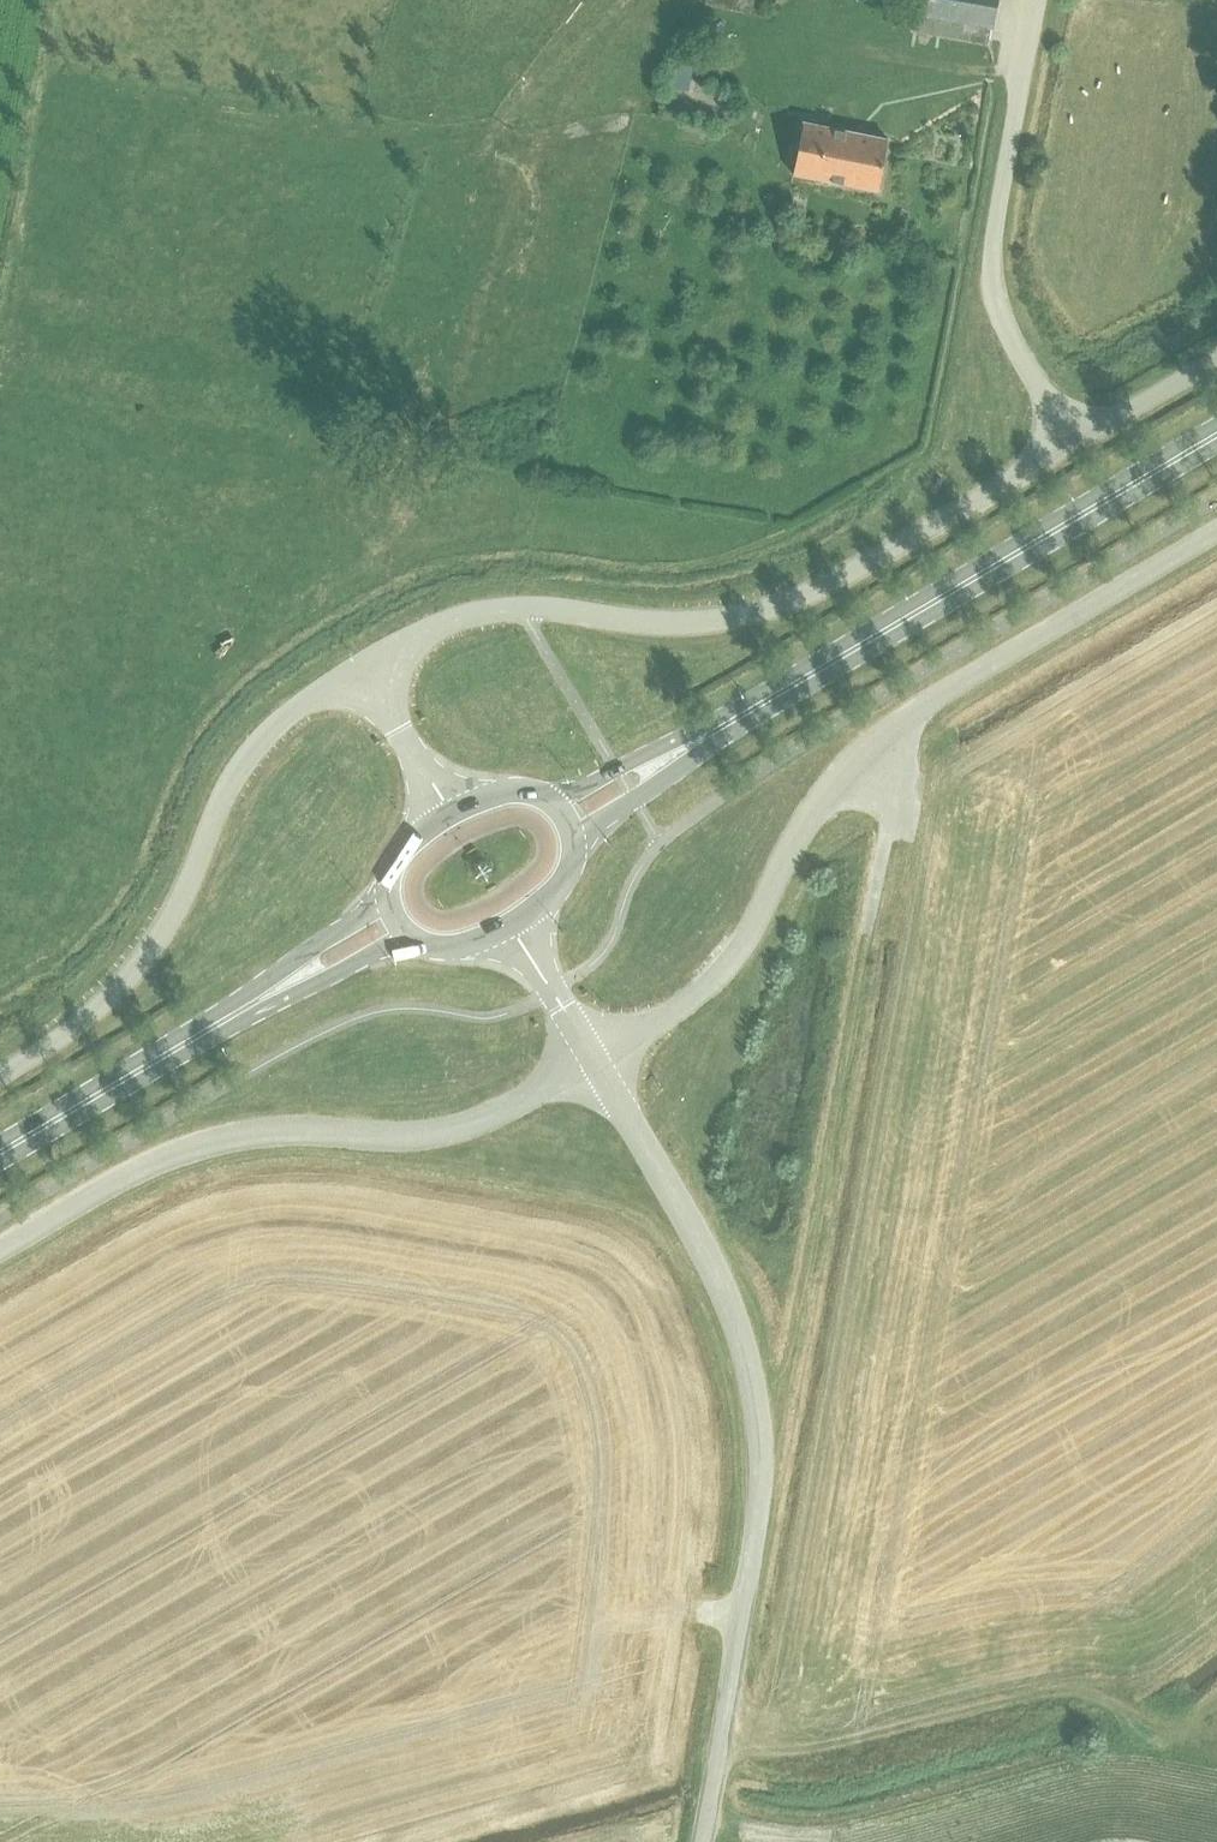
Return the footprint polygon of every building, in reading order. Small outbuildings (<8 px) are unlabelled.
[(762,0),(705,0),(705,4),(759,15),(762,0)] [(996,0),(918,0),(912,30),(988,43),(996,0)] [(673,64),(671,74),(669,88),(687,90),(691,67),(688,66),(673,64)] [(878,190),(888,139),(803,122),(793,174),(878,190)]
